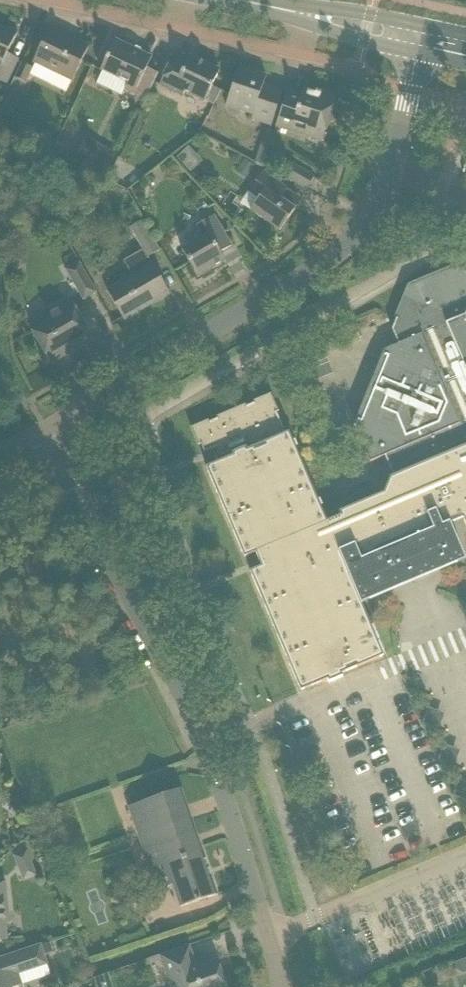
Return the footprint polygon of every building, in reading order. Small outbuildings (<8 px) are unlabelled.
[(7,83),(19,59),(7,54),(17,32),(8,27),(6,31),(0,28),(0,79),(7,83)] [(33,62),(72,81),(89,46),(49,27),(33,62)] [(100,70),(129,84),(126,90),(145,100),(158,73),(146,68),(152,57),(115,39),(100,70)] [(172,57),(164,76),(159,86),(183,98),(186,92),(214,106),(221,90),(212,86),(219,70),(189,56),(185,64),(172,57)] [(15,78),(26,83),(33,69),(22,64),(15,78)] [(252,119),(271,125),(282,92),(263,85),(266,76),(239,67),(225,106),(253,116),(252,119)] [(276,126),(321,141),(337,95),(322,90),(320,94),(304,88),(301,95),(288,90),(276,126)] [(284,177),(307,190),(314,177),(292,163),(284,177)] [(295,209),(280,199),(287,189),(264,172),(250,192),(259,198),(250,210),(280,231),(295,209)] [(133,206),(124,211),(130,221),(139,216),(133,206)] [(182,249),(198,277),(225,261),(220,252),(231,246),(214,215),(196,225),(203,237),(182,249)] [(106,290),(114,303),(124,320),(169,294),(152,264),(151,264),(148,258),(160,251),(143,220),(130,228),(143,250),(123,261),(131,276),(106,290)] [(65,269),(83,300),(97,293),(79,261),(65,269)] [(439,274),(442,281),(435,284),(432,277),(409,287),(392,330),(398,344),(384,350),(354,424),(369,462),(384,456),(393,476),(390,478),(383,493),(339,512),(340,516),(326,522),(289,432),(285,434),(269,397),(194,429),(204,453),(211,450),(217,463),(206,467),(244,557),(255,553),(261,567),(250,571),(300,691),(383,656),(361,604),(465,561),(449,524),(463,518),(465,525),(465,263),(439,274)] [(68,347),(89,335),(70,301),(30,324),(51,362),(70,351),(68,347)] [(156,890),(172,885),(179,908),(217,895),(181,789),(162,795),(127,807),(156,890)] [(36,876),(26,850),(13,855),(23,881),(36,876)] [(7,939),(5,923),(9,923),(5,881),(0,882),(0,940),(7,939)] [(50,943),(40,946),(43,955),(53,952),(50,943)] [(18,974),(46,964),(43,955),(40,946),(40,944),(0,957),(0,986),(18,986),(22,985),(18,974)] [(218,960),(202,966),(200,960),(194,962),(188,945),(160,955),(171,986),(227,986),(218,960)] [(93,978),(96,986),(113,986),(108,973),(93,978)]
